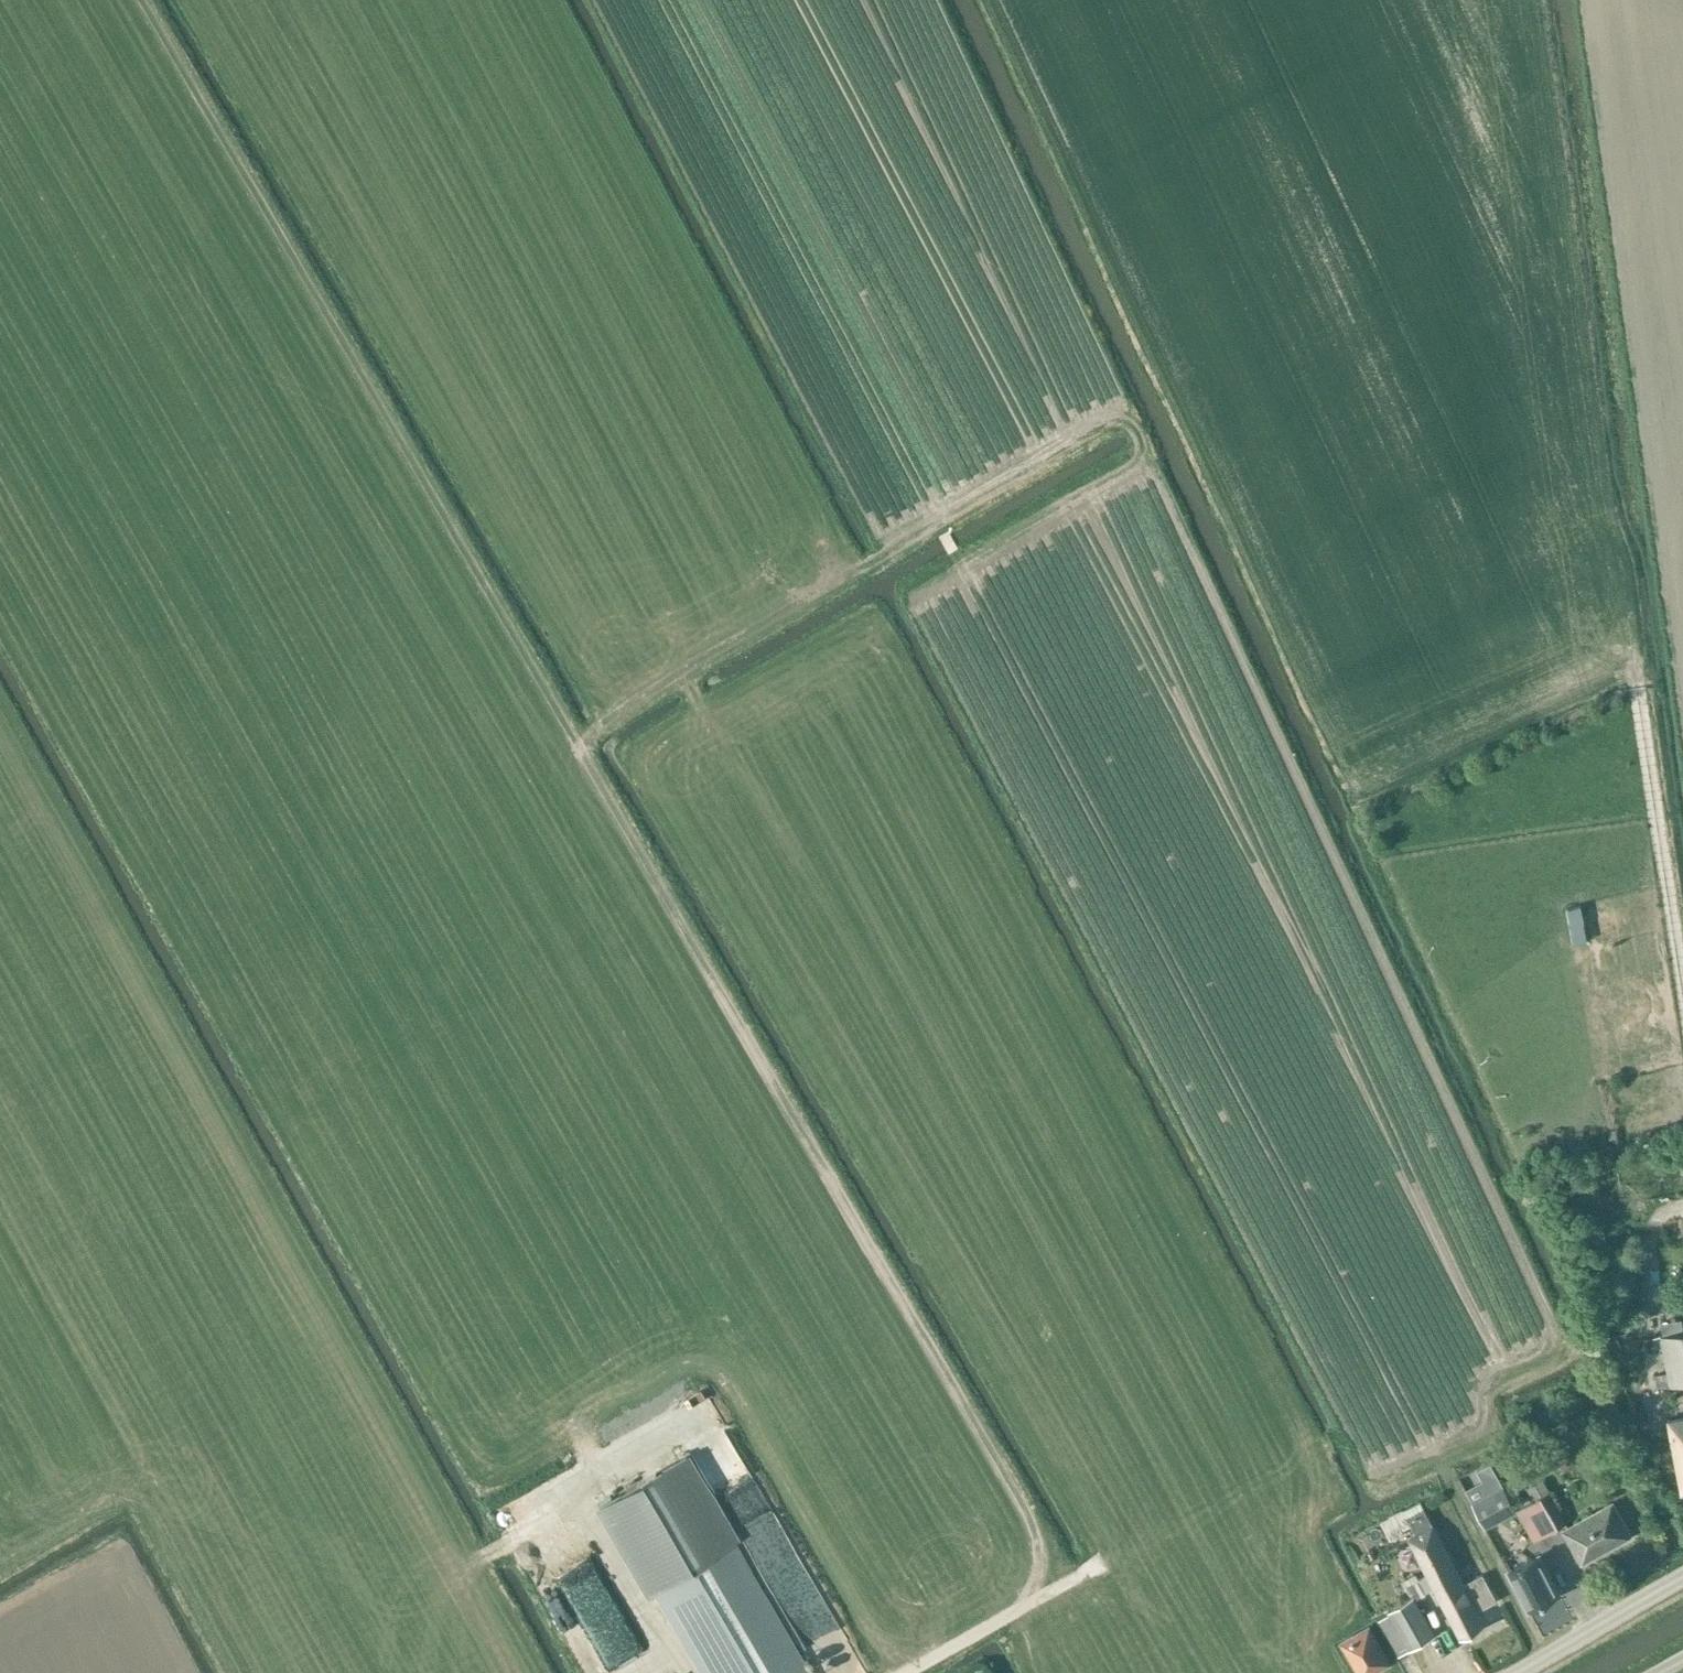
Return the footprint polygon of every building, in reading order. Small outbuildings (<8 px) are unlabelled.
[(1682,1385),(1682,1332),(1660,1336),(1669,1388),(1682,1385)] [(1670,1419),(1682,1492),(1682,1417),(1675,1418),(1670,1419)] [(732,1547),(737,1544),(686,1457),(601,1506),(651,1593),(657,1590),(705,1672),(805,1672),(732,1547)] [(1565,1522),(1548,1491),(1541,1479),(1527,1487),(1534,1500),(1517,1509),(1515,1510),(1517,1512),(1532,1542),(1565,1522)] [(1517,1509),(1515,1505),(1505,1486),(1473,1503),(1486,1528),(1517,1512),(1515,1510),(1517,1509)] [(1420,1502),(1403,1510),(1416,1535),(1408,1540),(1426,1574),(1418,1579),(1425,1591),(1433,1587),(1458,1574),(1432,1526),(1420,1502)] [(1611,1503),(1563,1529),(1582,1564),(1630,1536),(1611,1503)] [(1390,1537),(1400,1532),(1393,1517),(1382,1522),(1390,1537)] [(1560,1594),(1547,1569),(1538,1553),(1507,1570),(1516,1586),(1529,1610),(1560,1594)] [(1483,1574),(1464,1585),(1458,1574),(1433,1587),(1459,1638),(1485,1624),(1478,1611),(1496,1600),(1483,1574)] [(1433,1635),(1414,1600),(1413,1598),(1388,1611),(1389,1613),(1380,1618),(1400,1655),(1433,1635)] [(551,1622),(565,1657),(629,1632),(618,1604),(603,1610),(599,1600),(584,1606),(584,1608),(551,1622)] [(1361,1672),(1369,1672),(1388,1662),(1368,1627),(1343,1642),(1361,1672)]
